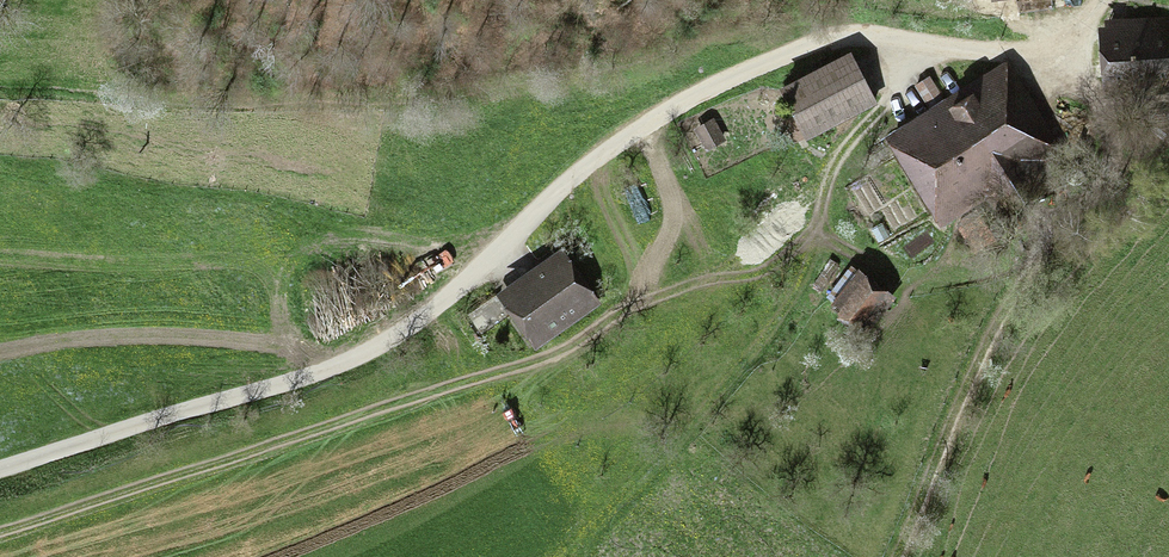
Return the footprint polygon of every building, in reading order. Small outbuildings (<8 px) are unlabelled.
[(1105,18),(1105,24),(1099,24),(1101,89),(1168,86),(1168,15),(1105,18)] [(779,85),(805,137),(878,101),(852,49),(779,85)] [(1066,153),(1009,58),(944,97),(931,75),(914,85),(928,108),(884,134),(941,228),(1066,153)] [(706,150),(726,140),(714,117),(694,127),(706,150)] [(894,229),(908,221),(895,200),(882,208),(894,229)] [(878,242),(889,236),(882,222),(871,228),(878,242)] [(496,291),(536,349),(602,304),(562,245),(496,291)] [(830,259),(812,288),(823,294),(841,265),(830,259)] [(826,310),(864,338),(896,294),(858,266),(857,268),(851,264),(826,297),(833,301),(826,310)]
